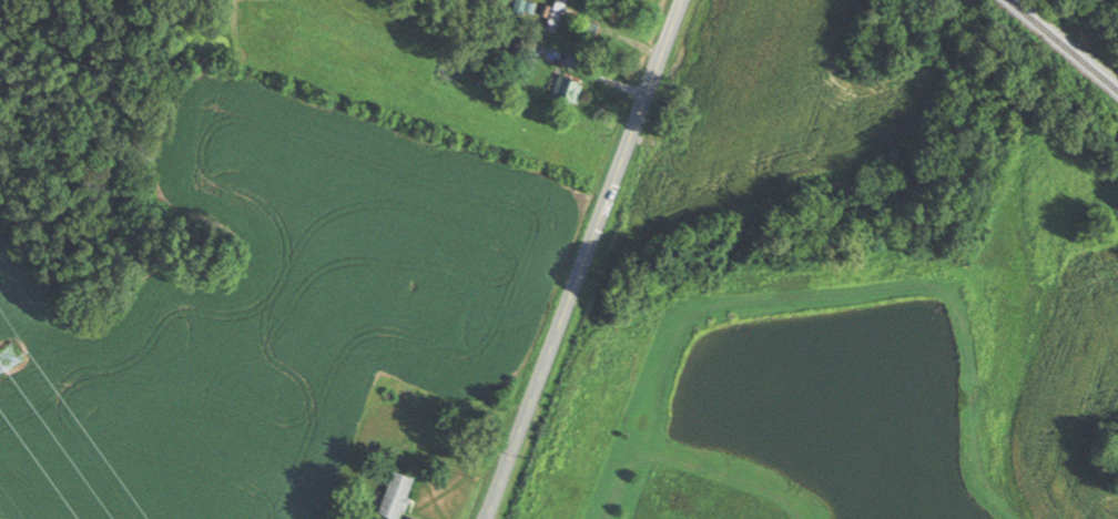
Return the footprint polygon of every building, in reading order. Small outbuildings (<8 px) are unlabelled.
[(557,33),(568,0),(556,0),(546,29),(557,33)] [(553,98),(577,105),(584,82),(559,75),(553,98)] [(394,471),(379,514),(394,518),(403,518),(417,479),(394,471)]
